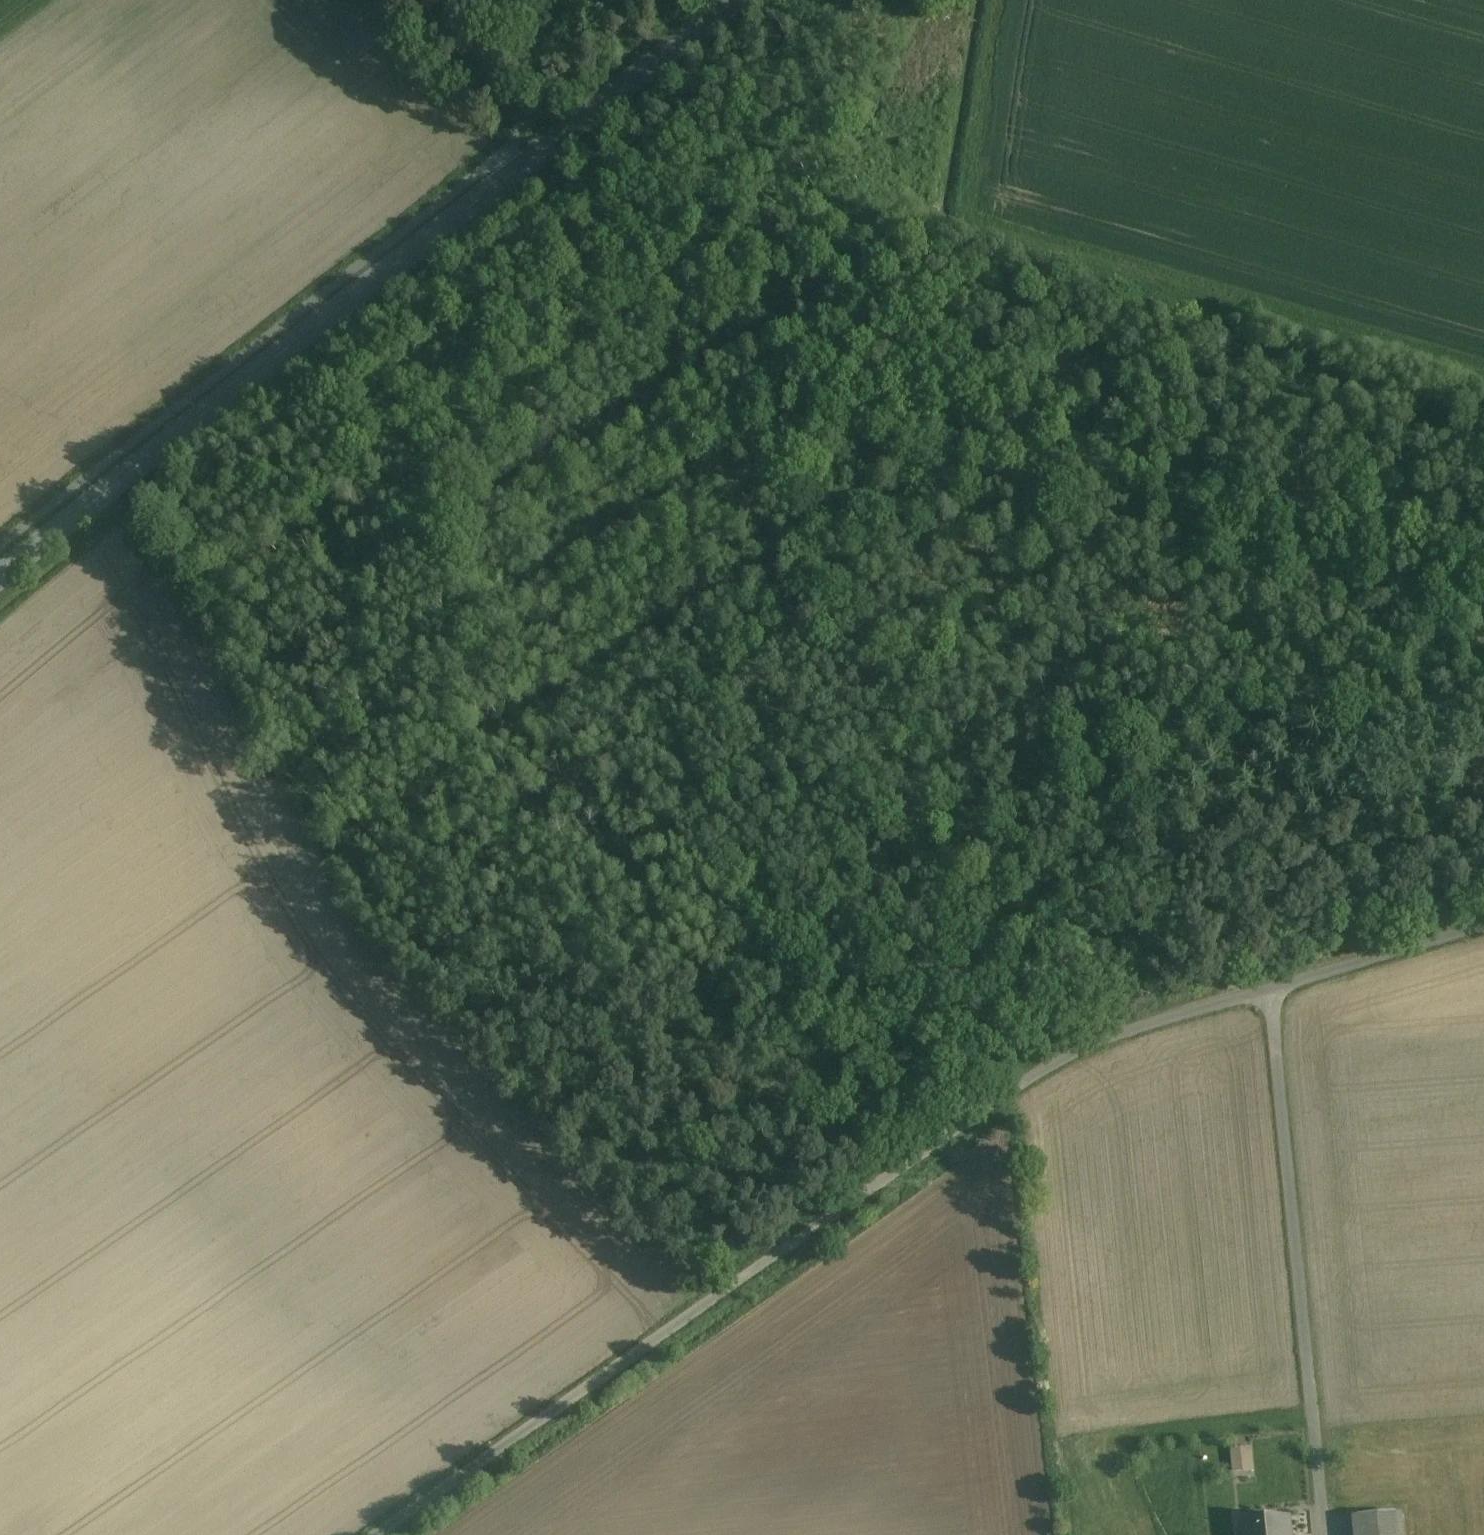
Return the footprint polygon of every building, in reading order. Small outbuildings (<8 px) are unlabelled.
[(1253,1445),(1232,1448),(1233,1468),(1255,1467),(1253,1445)] [(1350,1513),(1352,1534),(1403,1534),(1401,1510),(1350,1513)] [(1242,1522),(1243,1534),(1290,1534),(1288,1517),(1242,1522)]
